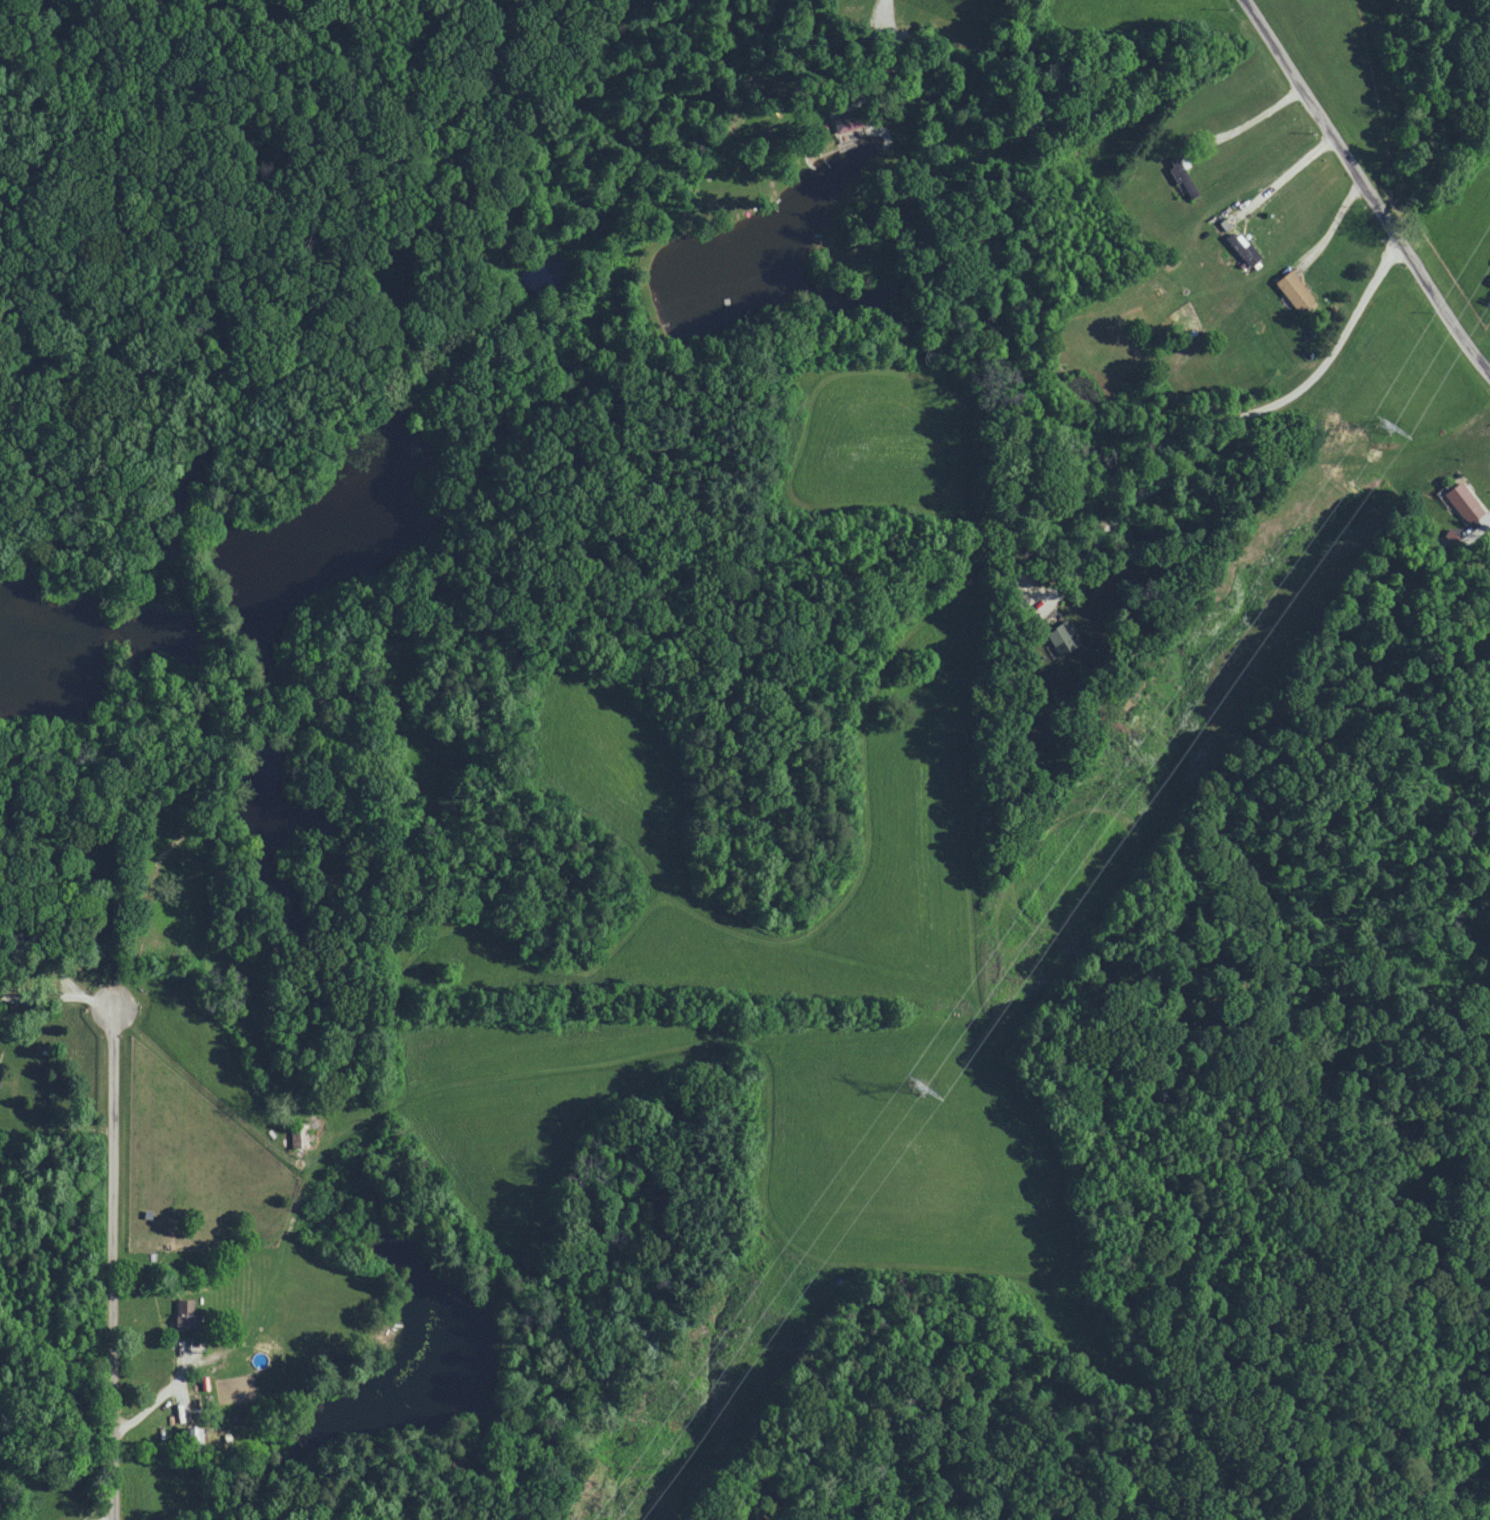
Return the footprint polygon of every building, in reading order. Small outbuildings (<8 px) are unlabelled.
[(840,122),(835,121),(834,130),(850,132),(852,115),(841,114),(840,122)] [(1175,184),(1180,181),(1187,197),(1193,194),(1182,166),(1169,171),(1175,184)] [(1248,267),(1259,257),(1235,230),(1224,241),(1248,267)] [(1293,311),(1310,300),(1290,269),(1272,280),(1293,311)] [(1483,509),(1456,479),(1440,494),(1467,524),(1483,509)] [(1052,655),(1076,644),(1065,618),(1040,629),(1052,655)] [(190,1299),(172,1299),(172,1330),(194,1330),(194,1312),(190,1312),(190,1299)] [(198,1427),(182,1426),(181,1444),(198,1444),(198,1427)]
